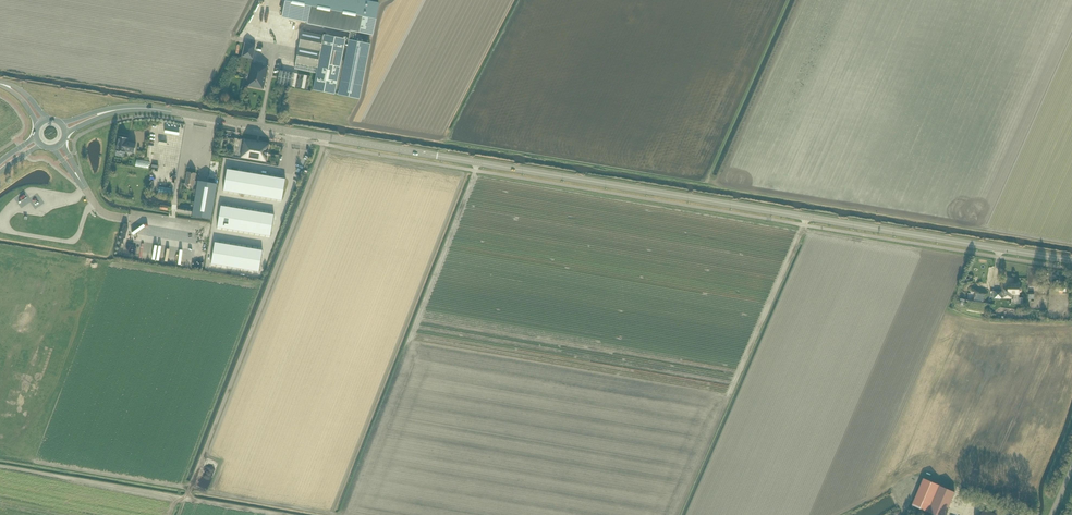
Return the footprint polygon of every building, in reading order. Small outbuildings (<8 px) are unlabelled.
[(379,2),(367,0),(285,0),(282,17),(350,30),(349,36),(349,38),(348,40),(355,41),(355,40),(356,36),(356,32),(364,33),(372,35),(379,2)] [(275,20),(273,37),(294,41),(297,24),(283,22),(282,24),(281,24),(281,21),(275,20)] [(295,63),(317,67),(339,71),(342,56),(345,40),(345,39),(301,31),(295,63)] [(345,40),(342,56),(339,71),(335,93),(360,98),(370,45),(345,40)] [(255,45),(245,43),(242,57),(240,56),(237,71),(246,73),(244,82),(245,82),(244,85),(264,89),(268,66),(263,65),(264,64),(252,62),(255,45)] [(335,93),(339,71),(317,67),(313,89),(335,93)] [(293,73),(280,70),(277,83),(290,86),(293,73)] [(310,76),(295,73),(292,86),(308,89),(310,76)] [(182,130),(183,127),(168,125),(168,127),(173,128),(172,137),(181,138),(182,135),(174,133),(175,129),(182,130)] [(119,136),(116,151),(118,151),(125,152),(126,151),(135,153),(136,143),(134,143),(130,142),(128,142),(127,142),(128,138),(119,136)] [(243,144),(241,158),(266,162),(267,159),(267,155),(269,144),(245,140),(244,144),(243,144)] [(137,159),(136,166),(144,168),(149,169),(150,162),(146,161),(137,159)] [(195,181),(196,173),(187,172),(186,184),(194,185),(194,184),(197,185),(192,215),(211,218),(217,184),(198,180),(198,181),(195,181)] [(167,174),(157,184),(159,187),(169,176),(167,174)] [(1020,295),(1020,293),(1022,292),(1023,291),(1023,288),(1022,287),(1020,286),(1020,284),(1008,284),(1008,288),(1003,288),(1003,299),(1012,299),(1013,295),(1020,295)] [(967,299),(967,301),(968,302),(967,310),(967,311),(984,314),(985,313),(986,306),(989,305),(992,306),(992,303),(983,302),(984,295),(975,293),(974,300),(967,299)] [(940,486),(924,479),(913,505),(929,512),(937,514),(945,514),(955,492),(940,486)]
